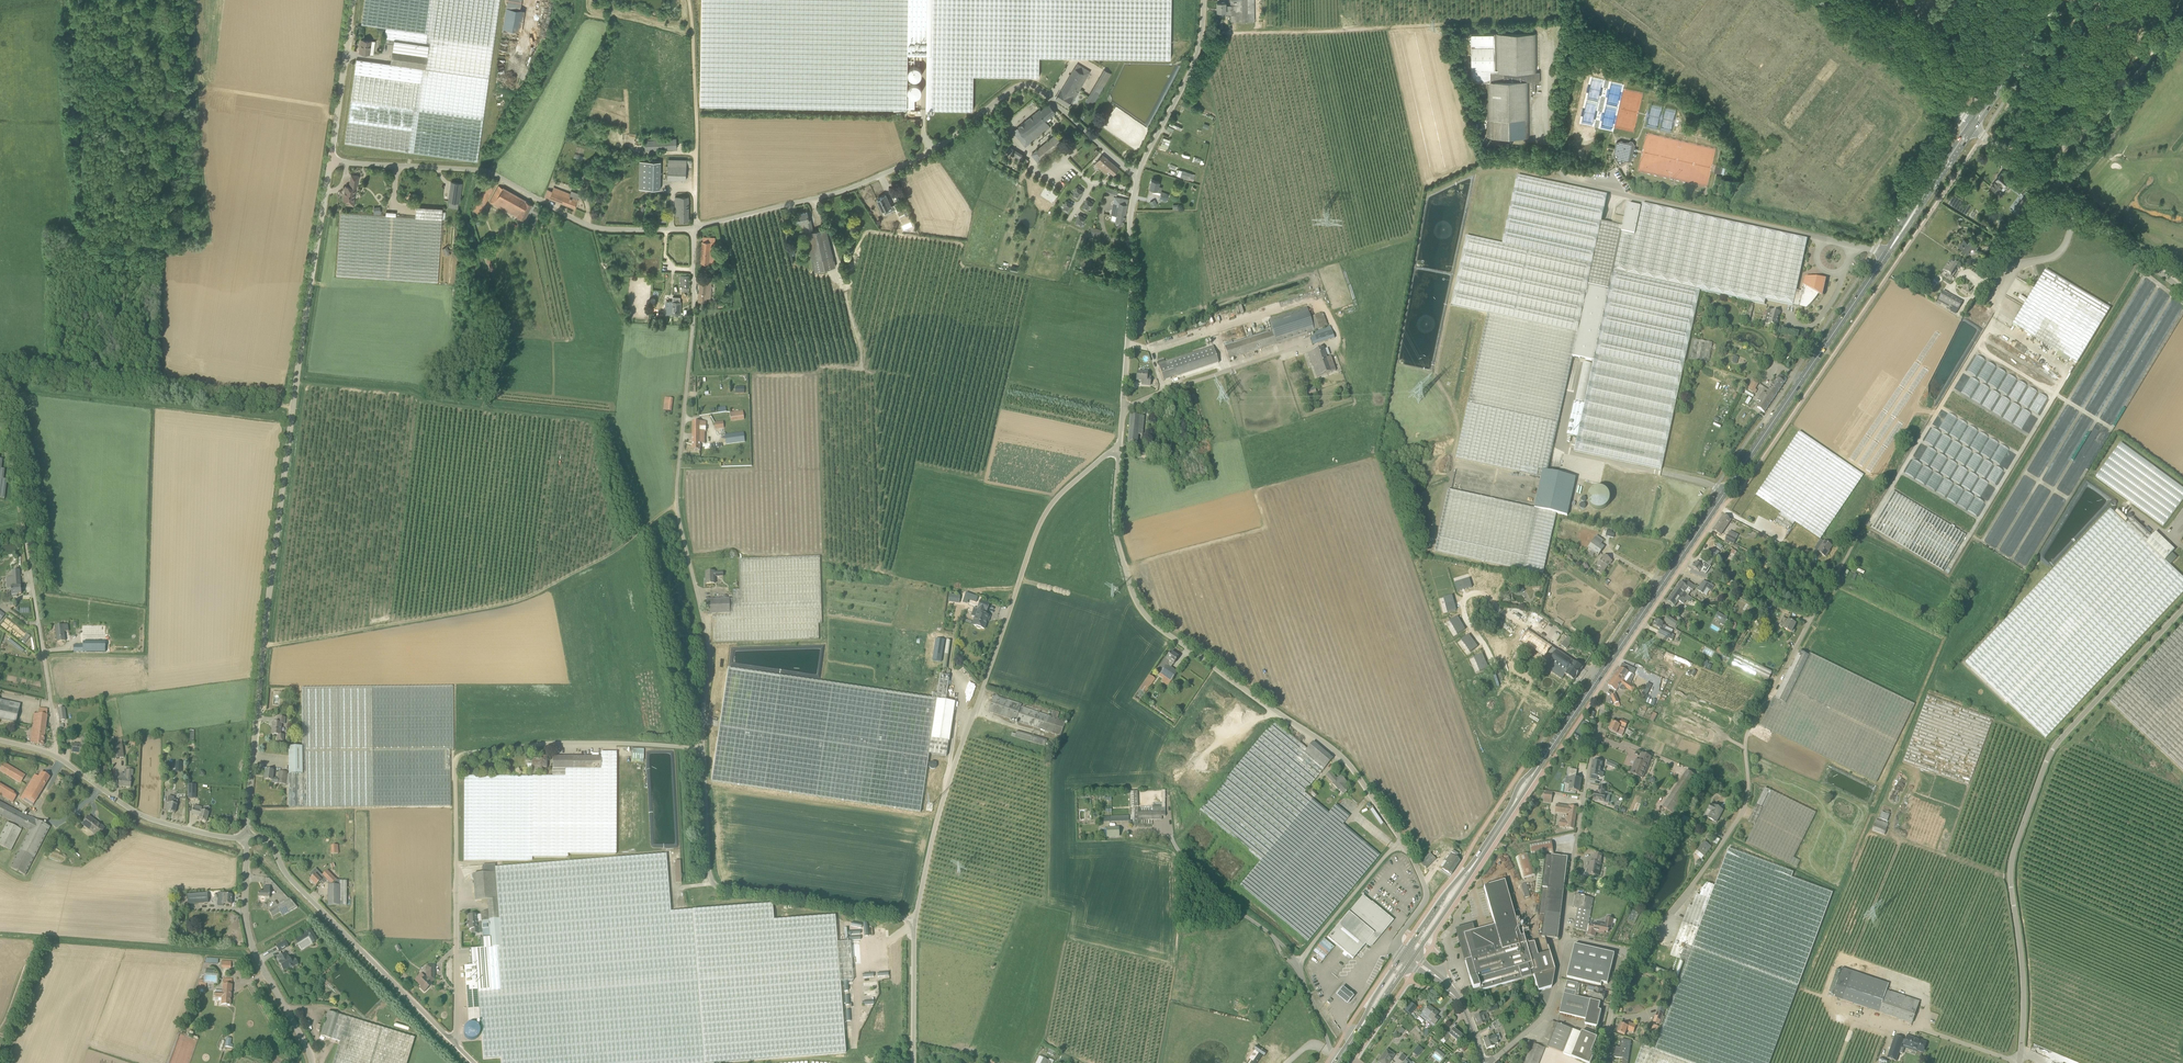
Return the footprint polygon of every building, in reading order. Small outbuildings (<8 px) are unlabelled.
[(361,24),(386,28),(385,38),(394,39),(391,65),(356,59),(345,141),(476,160),(499,0),(365,0),(361,24)] [(523,0),(508,0),(504,29),(522,32),(525,10),(521,10),(523,0)] [(700,105),(907,109),(908,54),(931,55),(930,109),(973,110),(974,75),(1039,76),(1039,57),(1171,59),(1171,0),(702,0),(700,105)] [(1247,0),(1236,0),(1236,5),(1231,5),(1231,14),(1231,21),(1248,21),(1247,0)] [(1226,14),(1231,14),(1231,5),(1226,5),(1226,3),(1217,3),(1217,12),(1226,12),(1226,14)] [(1495,34),(1493,34),(1471,34),(1471,82),(1487,82),(1488,138),(1529,138),(1529,82),(1531,82),(1531,94),(1535,94),(1535,79),(1539,79),(1539,72),(1537,72),(1537,33),(1495,34)] [(375,41),(367,40),(361,40),(359,53),(370,54),(374,55),(375,41)] [(1073,97),(1075,98),(1090,72),(1077,64),(1056,99),(1068,106),(1073,97)] [(920,68),(919,68),(918,67),(917,67),(916,66),(915,66),(914,66),(913,66),(912,67),(911,67),(910,68),(910,69),(909,70),(909,71),(908,72),(908,73),(908,74),(909,75),(909,76),(910,77),(911,78),(911,79),(912,79),(913,80),(914,80),(916,80),(917,80),(918,79),(919,79),(920,78),(920,77),(921,76),(922,76),(922,74),(922,73),(922,72),(922,71),(921,70),(921,69),(920,68)] [(1102,74),(1098,81),(1105,85),(1111,73),(1105,69),(1102,74)] [(1933,80),(1937,83),(1942,77),(1938,74),(1933,80)] [(922,96),(922,85),(914,85),(913,96),(922,96)] [(1040,109),(1013,131),(1013,132),(1025,147),(1050,126),(1046,121),(1056,112),(1049,104),(1041,110),(1040,109)] [(1063,142),(1057,134),(1036,151),(1043,159),(1063,142)] [(676,139),(645,140),(646,150),(677,149),(676,139)] [(1616,143),(1613,155),(1620,165),(1629,159),(1632,147),(1630,143),(1620,141),(1616,143)] [(1097,161),(1109,171),(1114,175),(1119,169),(1103,155),(1097,161)] [(687,160),(681,160),(668,159),(668,180),(686,180),(687,160)] [(660,190),(661,162),(647,162),(647,189),(660,190)] [(1717,165),(1715,172),(1724,174),(1726,167),(1717,165)] [(1191,173),(1182,170),(1180,178),(1189,180),(1189,181),(1193,182),(1195,176),(1191,175),(1191,173)] [(589,181),(597,179),(596,174),(595,174),(595,172),(587,174),(589,181)] [(1991,187),(1995,190),(1998,192),(2004,185),(2006,187),(2008,184),(2006,182),(2009,178),(2002,173),(1999,176),(1998,176),(1997,178),(1997,179),(1996,179),(1997,180),(1991,187)] [(343,200),(347,200),(346,204),(354,205),(355,201),(353,201),(355,188),(357,188),(359,176),(351,175),(349,187),(345,186),(346,186),(344,199),(343,199),(343,200)] [(1503,243),(1500,242),(1465,235),(1450,305),(1488,313),(1468,404),(1456,459),(1542,477),(1543,470),(1547,471),(1553,444),(1562,406),(1571,364),(1573,357),(1601,223),(1607,195),(1518,176),(1503,243)] [(1160,182),(1152,180),(1149,188),(1157,190),(1157,192),(1161,193),(1162,187),(1158,186),(1160,182)] [(459,183),(451,182),(450,192),(452,192),(451,201),(449,201),(459,202),(460,193),(458,193),(459,183)] [(490,196),(493,189),(486,186),(483,192),(490,196)] [(524,220),(532,205),(499,186),(490,202),(511,214),(513,214),(513,213),(518,215),(517,217),(524,220)] [(1076,191),(1073,195),(1078,198),(1083,192),(1077,187),(1075,191),(1076,191)] [(550,198),(574,208),(578,197),(554,188),(553,191),(552,191),(548,190),(545,197),(550,198)] [(1160,198),(1167,201),(1169,194),(1162,191),(1160,198)] [(2016,208),(2021,212),(2023,214),(2035,198),(2028,193),(2016,208)] [(886,195),(877,199),(882,210),(891,206),(886,195)] [(689,221),(688,197),(675,197),(675,215),(680,215),(680,221),(689,221)] [(1115,197),(1112,210),(1111,215),(1117,216),(1115,222),(1124,224),(1127,204),(1128,199),(1115,197)] [(1087,200),(1083,207),(1087,210),(1090,207),(1091,207),(1093,204),(1087,200)] [(1066,205),(1063,209),(1068,212),(1073,205),(1066,201),(1064,205),(1066,205)] [(1641,208),(1635,236),(1627,275),(1700,291),(1765,305),(1766,300),(1793,306),(1796,291),(1807,240),(1642,204),(1641,208)] [(1622,234),(1635,236),(1641,208),(1627,205),(1623,228),(1622,234)] [(416,207),(416,217),(442,219),(442,214),(443,208),(416,207)] [(438,283),(442,219),(416,217),(396,216),(396,213),(386,212),(386,215),(341,213),(337,276),(342,276),(438,283)] [(805,222),(807,233),(811,232),(809,222),(809,220),(807,212),(798,214),(800,223),(805,222)] [(1079,215),(1076,223),(1081,225),(1083,221),(1084,222),(1086,218),(1079,215)] [(1573,357),(1594,361),(1613,272),(1627,275),(1635,236),(1622,234),(1623,228),(1622,228),(1623,224),(1614,223),(1613,226),(1601,223),(1573,357)] [(836,267),(828,234),(826,229),(811,232),(807,233),(807,234),(813,262),(816,271),(836,267)] [(1964,239),(1959,247),(1968,253),(1972,247),(1975,250),(1978,246),(1969,240),(1968,242),(1964,239)] [(703,241),(701,263),(714,263),(715,242),(703,241)] [(489,255),(484,257),(489,270),(493,269),(489,255)] [(1951,276),(1958,265),(1955,264),(1954,265),(1949,261),(1943,271),(1951,276)] [(2040,279),(2105,318),(2110,309),(2046,270),(2040,279)] [(1700,291),(1627,275),(1613,272),(1594,361),(1593,365),(1585,403),(1585,405),(1582,418),(1575,451),(1662,470),(1686,358),(1700,291)] [(680,287),(689,287),(690,276),(681,275),(680,287)] [(1826,280),(1804,278),(1801,292),(1798,307),(1806,309),(1809,306),(1812,303),(1814,301),(1816,298),(1819,294),(1823,297),(1826,280)] [(2105,318),(2040,279),(2013,324),(2077,363),(2105,318)] [(712,281),(700,281),(698,301),(702,302),(703,302),(706,302),(707,296),(711,296),(712,281)] [(1796,291),(1793,306),(1798,307),(1801,292),(1796,291)] [(1959,311),(1963,302),(1943,291),(1939,300),(1959,311)] [(680,315),(681,302),(669,301),(669,308),(672,308),(671,314),(680,315)] [(1307,307),(1269,320),(1273,331),(1276,344),(1313,332),(1315,332),(1315,331),(1311,318),(1307,307)] [(1251,316),(1263,312),(1262,308),(1249,312),(1251,316)] [(1243,310),(1217,317),(1219,322),(1244,315),(1243,310)] [(1769,310),(1767,317),(1778,320),(1780,313),(1769,310)] [(1315,331),(1318,330),(1328,326),(1323,313),(1311,318),(1315,331)] [(1755,314),(1752,313),(1752,314),(1748,313),(1747,319),(1747,321),(1753,323),(1755,314)] [(1765,324),(1777,326),(1778,320),(1767,317),(1765,324)] [(1315,336),(1311,338),(1313,345),(1335,338),(1330,326),(1315,332),(1313,332),(1315,336)] [(1229,359),(1276,344),(1273,331),(1272,331),(1269,333),(1268,331),(1253,336),(1251,332),(1249,332),(1250,336),(1233,342),(1232,341),(1224,344),(1225,346),(1225,347),(1229,359)] [(1709,361),(1712,343),(1699,341),(1698,345),(1696,359),(1709,361)] [(1219,363),(1217,358),(1213,346),(1158,364),(1164,381),(1219,363)] [(1326,356),(1323,348),(1308,353),(1312,366),(1313,366),(1317,377),(1336,371),(1331,357),(1327,358),(1326,355),(1326,356)] [(1971,366),(1967,370),(1974,376),(1977,372),(1974,370),(1974,369),(1971,366)] [(1142,381),(1142,385),(1150,386),(1151,379),(1151,377),(1147,377),(1148,372),(1143,372),(1143,373),(1137,373),(1137,381),(1142,381)] [(1984,372),(1980,378),(1985,381),(1989,375),(1984,372)] [(1757,408),(1764,413),(1787,379),(1780,374),(1767,394),(1763,392),(1757,400),(1761,403),(1757,408)] [(1992,376),(1988,385),(1997,388),(2001,380),(1992,376)] [(1750,382),(1757,386),(1760,383),(1752,378),(1750,382)] [(2006,394),(2011,385),(2005,382),(2004,384),(2003,384),(1999,391),(2006,394)] [(2018,387),(2018,392),(2011,392),(2011,399),(2020,399),(2020,390),(2021,390),(2021,387),(2018,387)] [(2028,406),(2029,402),(2027,401),(2028,396),(2023,395),(2020,404),(2028,406)] [(2033,404),(2030,409),(2039,414),(2047,399),(2042,396),(2037,406),(2033,404)] [(665,397),(663,411),(671,412),(672,398),(665,397)] [(1571,416),(1582,418),(1585,405),(1575,402),(1571,416)] [(731,421),(744,419),(743,411),(730,413),(731,421)] [(2006,413),(2003,417),(2022,429),(2028,419),(2024,417),(2021,420),(2017,417),(2015,419),(2006,413)] [(1138,434),(1140,416),(1131,415),(1128,442),(1137,443),(1138,434)] [(693,422),(692,450),(700,450),(700,444),(705,444),(705,432),(706,432),(706,422),(693,422)] [(1781,513),(1795,523),(1820,540),(1864,476),(1804,435),(1799,432),(1756,496),(1760,499),(1781,513)] [(744,433),(725,436),(726,445),(745,443),(744,433)] [(2182,501),(2182,489),(2121,443),(2096,478),(2163,527),(2182,501)] [(1929,465),(1932,459),(1928,458),(1929,457),(1923,454),(1920,461),(1929,465)] [(1936,464),(1934,463),(1932,465),(1933,465),(1931,467),(1938,471),(1942,465),(1938,462),(1936,464)] [(1941,474),(1949,477),(1953,469),(1954,466),(1950,464),(1949,466),(1946,464),(1941,474)] [(1995,484),(2003,472),(1999,469),(1993,477),(1989,475),(1987,479),(1995,484)] [(1534,508),(1556,513),(1567,516),(1576,477),(1547,471),(1543,470),(1542,477),(1534,508)] [(1604,490),(1601,489),(1598,489),(1594,490),(1592,492),(1590,495),(1589,498),(1589,501),(1590,504),(1592,507),(1595,509),(1598,509),(1602,509),(1605,508),(1608,505),(1609,502),(1609,498),(1608,495),(1607,492),(1604,490)] [(1543,575),(1556,513),(1534,508),(1449,490),(1435,552),(1543,575)] [(1965,535),(1893,492),(1872,528),(1944,571),(1965,535)] [(2165,561),(2146,543),(2126,525),(2110,510),(2050,574),(2002,624),(1966,663),(2046,739),(2082,700),(2130,649),(2182,593),(2182,578),(2165,561)] [(1795,523),(1781,513),(1777,519),(1775,522),(1786,530),(1788,527),(1791,528),(1795,523)] [(1724,516),(1714,530),(1720,535),(1730,520),(1724,516)] [(2146,543),(2152,536),(2132,518),(2129,522),(2126,525),(2146,543)] [(2146,543),(2165,561),(2175,550),(2155,532),(2152,536),(2146,543)] [(1734,545),(1736,540),(1737,540),(1728,535),(1725,541),(1734,545)] [(1605,547),(1601,545),(1604,541),(1597,536),(1588,548),(1598,556),(1605,547)] [(1815,550),(1812,554),(1819,558),(1821,554),(1826,557),(1828,553),(1832,546),(1824,541),(1817,551),(1815,550)] [(1710,566),(1719,552),(1716,550),(1710,558),(1707,563),(1710,566)] [(1605,571),(1605,570),(1611,561),(1604,556),(1597,566),(1600,567),(1597,572),(1602,575),(1605,571)] [(820,557),(739,560),(740,590),(734,590),(734,599),(730,599),(730,614),(713,614),(713,643),(819,640),(818,624),(822,624),(822,610),(820,557)] [(1701,570),(1705,573),(1710,566),(1707,563),(1700,559),(1698,563),(1696,562),(1695,563),(1692,567),(1699,572),(1701,570)] [(13,582),(7,583),(7,589),(11,589),(12,596),(12,595),(12,597),(17,596),(17,595),(18,595),(18,594),(21,594),(21,587),(19,570),(12,571),(13,582)] [(720,576),(720,572),(715,572),(706,572),(706,584),(715,584),(715,577),(720,576)] [(1469,578),(1455,584),(1459,593),(1473,587),(1469,578)] [(1680,582),(1677,588),(1688,595),(1692,590),(1693,591),(1696,587),(1685,580),(1682,584),(1680,582)] [(1714,586),(1710,584),(1703,582),(1697,591),(1704,595),(1707,589),(1711,591),(1714,586)] [(1692,598),(1688,595),(1677,588),(1667,601),(1675,606),(1679,601),(1684,604),(1687,600),(1690,602),(1692,598)] [(949,602),(960,603),(960,595),(949,595),(949,602)] [(1443,597),(1447,612),(1456,610),(1452,595),(1443,597)] [(730,614),(730,599),(707,600),(708,614),(713,614),(730,614)] [(974,626),(977,627),(977,628),(980,629),(982,628),(984,629),(989,616),(982,614),(983,611),(987,612),(989,604),(981,601),(975,618),(977,618),(974,626)] [(1450,621),(1457,634),(1465,629),(1458,616),(1450,621)] [(1665,621),(1675,628),(1678,623),(1668,616),(1665,621)] [(1727,618),(1723,616),(1720,621),(1719,622),(1723,625),(1727,618)] [(1779,626),(1783,628),(1791,633),(1796,624),(1784,618),(1782,624),(1780,623),(1779,626)] [(1664,623),(1661,622),(1656,620),(1653,626),(1661,629),(1659,634),(1669,639),(1672,640),(1675,636),(1671,634),(1672,633),(1665,630),(1667,626),(1664,625),(1664,623)] [(63,625),(55,627),(57,642),(65,641),(64,632),(69,631),(68,625),(63,626),(63,625)] [(2114,706),(2182,772),(2182,625),(2110,702),(2114,706)] [(1462,641),(1472,653),(1479,646),(1469,635),(1462,641)] [(1574,640),(1568,636),(1561,646),(1567,650),(1574,640)] [(932,661),(941,662),(944,640),(936,639),(932,661)] [(946,640),(942,667),(946,668),(951,641),(946,640)] [(84,642),(84,645),(74,645),(74,653),(84,653),(84,652),(105,652),(105,642),(84,642)] [(1574,681),(1583,668),(1557,651),(1558,651),(1552,647),(1546,656),(1546,657),(1567,672),(1565,674),(1574,681)] [(1178,657),(1171,652),(1166,659),(1170,661),(1161,675),(1171,682),(1178,673),(1171,668),(1173,664),(1174,664),(1178,657)] [(1484,654),(1475,658),(1482,672),(1490,668),(1484,654)] [(1772,672),(1767,670),(1760,667),(1734,654),(1732,657),(1735,659),(1732,664),(1756,676),(1757,673),(1769,679),(1772,672)] [(1810,658),(1808,657),(1785,703),(1775,698),(1773,698),(1760,725),(1828,759),(1876,783),(1915,705),(1811,655),(1810,658)] [(1620,668),(1613,678),(1617,680),(1621,683),(1623,680),(1624,680),(1626,677),(1629,678),(1632,673),(1629,672),(1631,668),(1622,664),(1620,668)] [(931,739),(937,700),(938,695),(933,694),(932,699),(780,676),(728,668),(711,781),(920,812),(929,754),(947,756),(949,742),(931,739)] [(937,700),(946,701),(950,676),(941,675),(938,695),(937,700)] [(1617,680),(1613,678),(1608,685),(1609,686),(1609,687),(1611,689),(1612,688),(1616,691),(1618,688),(1622,691),(1624,691),(1624,690),(1626,687),(1629,684),(1624,680),(1623,680),(1621,683),(1617,680)] [(1145,693),(1151,685),(1146,681),(1140,690),(1145,693)] [(372,687),(307,688),(301,688),(302,747),(302,774),(288,774),(289,808),(450,806),(450,760),(450,756),(447,756),(446,750),(453,750),(452,686),(372,687)] [(1065,722),(1058,719),(1021,707),(1021,705),(993,695),(992,697),(994,697),(989,712),(1061,736),(1065,722)] [(946,701),(937,700),(931,739),(949,742),(955,702),(946,701)] [(12,702),(11,708),(0,705),(0,720),(16,723),(21,704),(12,702)] [(58,709),(61,721),(68,720),(66,707),(58,709)] [(35,743),(35,744),(44,745),(48,709),(39,708),(39,714),(34,714),(31,743),(35,743)] [(278,735),(277,741),(284,742),(284,736),(280,735),(282,724),(285,724),(285,718),(278,717),(278,723),(273,722),(271,735),(278,735)] [(1622,720),(1619,725),(1613,722),(1609,731),(1622,736),(1628,722),(1622,720)] [(1305,752),(1307,749),(1274,722),(1200,811),(1260,861),(1240,886),(1308,942),(1380,855),(1343,824),(1329,813),(1304,793),(1325,768),(1305,752)] [(1586,731),(1579,727),(1576,732),(1582,736),(1586,731)] [(1015,737),(1030,742),(1046,746),(1047,740),(1017,731),(1015,737)] [(122,740),(114,741),(114,737),(110,737),(110,741),(112,759),(124,758),(122,740)] [(87,755),(88,755),(89,746),(90,739),(82,738),(81,745),(73,744),(72,752),(77,753),(87,754),(87,755)] [(1325,768),(1333,758),(1313,742),(1307,749),(1305,752),(1325,768)] [(288,747),(288,774),(302,774),(302,747),(288,747)] [(644,749),(632,748),(631,759),(643,760),(644,749)] [(533,776),(532,857),(568,857),(568,854),(616,854),(617,752),(601,752),(601,757),(601,769),(552,768),(552,776),(533,776)] [(1635,775),(1642,778),(1651,757),(1642,754),(1639,761),(1636,760),(1635,762),(1634,762),(1633,764),(1634,765),(1631,773),(1633,774),(1633,775),(1634,776),(1635,775)] [(542,768),(547,768),(547,756),(542,757),(542,760),(539,760),(536,760),(532,760),(532,770),(530,770),(530,771),(542,771),(542,768)] [(601,769),(601,757),(553,756),(552,768),(601,769)] [(1618,765),(1608,760),(1606,765),(1616,769),(1618,765)] [(1593,761),(1590,779),(1597,780),(1597,776),(1600,776),(1602,763),(1593,761)] [(4,762),(0,769),(0,771),(21,783),(26,775),(4,762)] [(1569,790),(1579,792),(1581,779),(1576,778),(1577,770),(1570,769),(1568,777),(1571,778),(1570,785),(1567,784),(1566,791),(1569,792),(1569,790)] [(120,780),(119,786),(130,787),(132,771),(127,770),(126,780),(120,780)] [(278,783),(278,778),(273,778),(274,771),(265,770),(264,780),(272,781),(272,783),(278,783)] [(1699,778),(1687,770),(1662,807),(1674,815),(1699,778)] [(278,778),(278,783),(286,784),(287,772),(279,771),(278,778)] [(1332,784),(1338,790),(1339,789),(1344,795),(1349,790),(1344,785),(1347,783),(1341,776),(1337,780),(1330,772),(1326,776),(1333,783),(1332,784)] [(33,806),(50,777),(42,773),(39,778),(35,775),(21,798),(33,806)] [(528,861),(532,860),(532,857),(533,776),(464,776),(464,860),(528,861)] [(1595,792),(1593,800),(1605,804),(1607,795),(1606,794),(1607,789),(1599,787),(1598,791),(1600,791),(1599,793),(1595,792)] [(1755,825),(1771,791),(1765,788),(1748,821),(1755,825)] [(1793,858),(1816,813),(1771,791),(1755,825),(1746,842),(1797,868),(1800,861),(1793,858)] [(1543,799),(1551,800),(1552,793),(1544,792),(1543,799)] [(178,801),(174,800),(174,798),(169,796),(167,803),(169,803),(167,811),(175,813),(177,805),(178,801)] [(18,825),(23,827),(30,831),(10,868),(25,876),(50,827),(32,817),(32,819),(0,802),(0,815),(18,825)] [(1165,808),(1162,808),(1160,808),(1159,805),(1153,806),(1153,808),(1152,808),(1152,812),(1138,812),(1138,808),(1134,808),(1134,820),(1129,820),(1129,825),(1138,825),(1138,820),(1153,820),(1153,822),(1163,822),(1163,821),(1164,819),(1165,819),(1165,808)] [(1336,805),(1329,813),(1343,824),(1350,816),(1336,805)] [(1567,828),(1574,829),(1577,807),(1569,806),(1557,805),(1555,813),(1566,814),(1565,821),(1560,820),(1559,827),(1567,828)] [(199,820),(206,822),(209,813),(201,811),(202,808),(194,806),(192,814),(200,816),(199,820)] [(1707,818),(1716,823),(1723,811),(1714,806),(1707,818)] [(1373,808),(1370,810),(1381,824),(1383,822),(1373,808)] [(1887,822),(1890,815),(1882,812),(1879,819),(1887,822)] [(105,828),(89,816),(82,825),(99,836),(105,828)] [(1888,825),(1881,822),(1876,820),(1872,830),(1885,835),(1888,825)] [(18,825),(17,827),(8,822),(0,837),(0,845),(11,851),(22,830),(22,829),(23,827),(18,825)] [(1120,837),(1119,827),(1117,827),(1117,823),(1110,823),(1110,827),(1107,827),(1107,828),(1104,828),(1104,837),(1107,837),(1120,837)] [(1531,844),(1532,854),(1555,851),(1553,841),(1531,844)] [(1705,841),(1697,851),(1704,856),(1711,846),(1705,841)] [(347,845),(342,845),(331,846),(332,854),(342,853),(342,852),(348,852),(347,850),(348,850),(348,847),(347,847),(347,845)] [(1729,849),(1715,886),(1692,948),(1798,987),(1833,893),(1792,878),(1793,873),(1729,849)] [(681,883),(679,850),(672,851),(672,861),(675,861),(676,883),(681,883)] [(1430,853),(1420,862),(1427,869),(1436,860),(1430,853)] [(1451,875),(1460,861),(1451,854),(1446,861),(1447,861),(1442,868),(1445,870),(1445,871),(1451,874),(1450,875),(1451,875)] [(1591,862),(1588,874),(1597,875),(1598,867),(1600,867),(1602,859),(1602,855),(1595,854),(1594,858),(1593,858),(1592,862),(1591,862)] [(845,1053),(840,982),(842,982),(853,981),(850,942),(837,943),(835,916),(773,921),(772,904),(671,912),(666,855),(495,868),(501,947),(487,948),(488,961),(490,992),(478,993),(481,1021),(483,1059),(501,1058),(501,1062),(717,1062),(845,1053)] [(1500,857),(1502,864),(1510,861),(1509,857),(1504,859),(1503,856),(1500,857)] [(1558,940),(1568,858),(1552,856),(1552,857),(1547,856),(1542,893),(1540,914),(1545,915),(1542,938),(1558,940)] [(1526,877),(1535,875),(1531,858),(1517,862),(1520,872),(1522,871),(1521,868),(1523,868),(1526,877)] [(482,929),(483,948),(487,948),(501,947),(495,868),(495,864),(482,865),(483,873),(473,874),(475,901),(487,900),(489,920),(481,921),(482,927),(482,929)] [(328,905),(339,905),(346,906),(346,881),(339,881),(339,880),(336,880),(337,880),(336,879),(339,876),(339,872),(336,869),(331,874),(327,870),(322,875),(322,876),(324,878),(331,885),(328,888),(328,905)] [(324,878),(322,876),(319,878),(315,874),(310,880),(316,886),(322,881),(321,880),(324,878)] [(1551,988),(1554,970),(1549,952),(1537,955),(1534,943),(1527,945),(1524,937),(1521,938),(1504,881),(1484,887),(1495,925),(1473,932),(1471,927),(1472,927),(1471,927),(1460,930),(1458,933),(1462,947),(1467,945),(1471,959),(1465,961),(1470,978),(1469,978),(1473,990),(1479,988),(1480,991),(1531,978),(1531,977),(1533,976),(1538,992),(1551,988)] [(1526,898),(1531,897),(1527,883),(1522,884),(1526,898)] [(1692,948),(1715,886),(1707,883),(1703,889),(1699,897),(1696,896),(1692,907),(1689,906),(1675,942),(1692,948)] [(269,898),(270,886),(264,886),(264,890),(264,892),(259,892),(258,897),(269,898)] [(226,895),(226,893),(220,893),(219,904),(223,904),(231,905),(232,895),(226,895)] [(208,894),(187,895),(188,904),(208,903),(208,894)] [(1344,952),(1348,955),(1353,959),(1367,943),(1370,945),(1373,944),(1393,920),(1363,895),(1327,938),(1344,952)] [(1578,908),(1575,924),(1574,929),(1587,932),(1591,910),(1592,910),(1594,899),(1575,895),(1573,906),(1578,908)] [(289,899),(269,911),(272,917),(280,912),(283,916),(298,908),(289,899)] [(1628,920),(1635,923),(1639,913),(1632,911),(1628,920)] [(478,928),(479,928),(482,927),(481,921),(481,915),(477,915),(477,914),(468,915),(469,929),(478,929),(478,928)] [(1605,925),(1595,923),(1595,925),(1590,924),(1588,935),(1595,937),(1596,932),(1603,933),(1604,931),(1608,932),(1609,928),(1612,928),(1613,919),(1606,918),(1605,925)] [(1323,961),(1334,945),(1324,938),(1314,952),(1319,955),(1317,957),(1323,961)] [(280,952),(289,947),(285,940),(276,946),(280,952)] [(1692,1062),(1770,1062),(1798,987),(1692,948),(1675,942),(1670,955),(1687,961),(1679,983),(1655,1049),(1692,1062)] [(1575,944),(1567,977),(1601,986),(1602,983),(1608,984),(1615,954),(1575,944)] [(487,948),(483,948),(470,949),(471,962),(488,961),(487,948)] [(298,964),(296,960),(295,959),(291,961),(289,957),(288,957),(286,953),(278,958),(280,962),(279,962),(284,971),(288,968),(289,969),(298,964)] [(481,1021),(478,993),(477,965),(466,966),(469,1021),(481,1021)] [(425,977),(418,984),(421,987),(420,988),(424,992),(432,984),(431,983),(434,980),(434,966),(427,966),(427,977),(426,978),(425,977)] [(1831,997),(1879,1013),(1884,997),(1888,984),(1842,968),(1831,997)] [(863,973),(858,982),(867,987),(872,978),(863,973)] [(215,1001),(222,1001),(222,1005),(227,1005),(227,1006),(227,1005),(230,1006),(232,979),(224,978),(223,992),(215,992),(215,1001)] [(1567,981),(1564,994),(1576,996),(1578,984),(1567,981)] [(858,982),(853,991),(862,996),(867,987),(858,982)] [(1594,992),(1593,998),(1598,999),(1603,1001),(1604,1000),(1605,1000),(1605,997),(1604,997),(1605,994),(1602,993),(1603,989),(1589,986),(1588,990),(1594,992)] [(1348,995),(1341,989),(1334,998),(1341,1003),(1346,1007),(1353,999),(1348,995)] [(853,991),(848,1001),(857,1005),(862,996),(853,991)] [(1591,1000),(1576,996),(1564,994),(1560,1013),(1586,1020),(1585,1024),(1598,1028),(1602,1012),(1599,1011),(1601,1003),(1591,1000)] [(1912,1024),(1919,1002),(1914,1000),(1910,998),(1909,1002),(1907,1005),(1884,997),(1879,1013),(1912,1024)] [(848,1001),(843,1010),(852,1015),(857,1005),(848,1001)] [(1410,1003),(1405,1010),(1410,1014),(1416,1007),(1410,1003)] [(1487,1007),(1489,1013),(1498,1009),(1496,1003),(1487,1007)] [(1432,1021),(1431,1022),(1435,1025),(1440,1019),(1436,1016),(1438,1013),(1428,1005),(1422,1013),(1432,1021)] [(331,1039),(338,1015),(328,1011),(321,1036),(331,1039)] [(1474,1017),(1478,1026),(1486,1023),(1485,1021),(1489,1020),(1486,1012),(1474,1017)] [(1663,1014),(1657,1012),(1652,1022),(1659,1025),(1663,1014)] [(331,1039),(340,1041),(333,1062),(407,1062),(415,1038),(338,1015),(331,1039)] [(1492,1024),(1494,1028),(1495,1029),(1502,1025),(1502,1024),(1500,1021),(1499,1020),(1492,1024)] [(1573,1029),(1562,1025),(1561,1024),(1561,1025),(1552,1021),(1545,1039),(1550,1040),(1547,1047),(1552,1049),(1564,1053),(1564,1054),(1572,1057),(1587,1062),(1591,1062),(1595,1054),(1592,1053),(1598,1037),(1582,1031),(1581,1033),(1573,1029)] [(1636,1025),(1631,1024),(1629,1022),(1627,1026),(1621,1024),(1618,1032),(1625,1035),(1627,1030),(1633,1033),(1636,1025)] [(1442,1038),(1446,1042),(1450,1036),(1459,1043),(1463,1037),(1454,1029),(1449,1035),(1446,1032),(1444,1036),(1442,1038)] [(1495,1045),(1498,1044),(1495,1035),(1483,1040),(1487,1049),(1495,1046),(1495,1045)] [(1904,1044),(1905,1043),(1902,1042),(1903,1039),(1895,1036),(1887,1058),(1896,1060),(1902,1043),(1904,1044)] [(1908,1036),(1905,1043),(1904,1044),(1904,1046),(1913,1049),(1912,1050),(1917,1052),(1918,1051),(1923,1053),(1927,1042),(1908,1036)] [(1631,1041),(1625,1040),(1624,1048),(1616,1047),(1615,1057),(1623,1058),(1622,1062),(1628,1062),(1631,1041)] [(1468,1047),(1464,1043),(1460,1049),(1464,1052),(1468,1047)] [(1543,1053),(1545,1048),(1533,1043),(1531,1048),(1525,1062),(1539,1062),(1543,1053)] [(1655,1049),(1654,1049),(1643,1045),(1636,1062),(1692,1062),(1655,1049)] [(1259,1053),(1252,1062),(1257,1062),(1263,1055),(1264,1056),(1267,1053),(1256,1046),(1254,1049),(1259,1053)] [(1417,1057),(1423,1050),(1419,1046),(1413,1053),(1417,1057)] [(1439,1062),(1445,1055),(1437,1049),(1432,1055),(1439,1062)] [(1380,1062),(1389,1062),(1394,1055),(1387,1050),(1381,1059),(1382,1059),(1380,1062)] [(1402,1054),(1398,1059),(1402,1062),(1406,1056),(1402,1054)]
